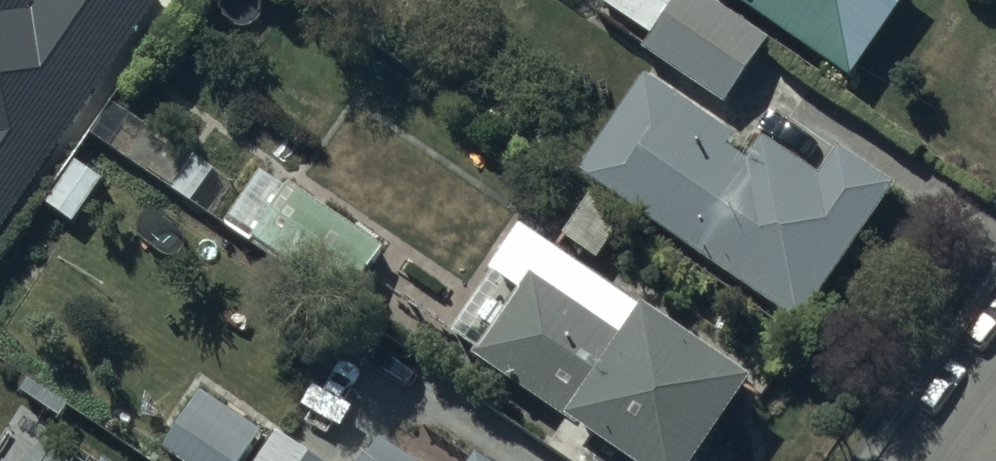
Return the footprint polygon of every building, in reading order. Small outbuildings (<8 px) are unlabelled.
[(169,0),(49,0),(39,14),(19,0),(0,0),(0,238),(28,199),(45,211),(94,143),(76,130),(169,0)] [(714,0),(605,0),(660,37),(653,49),(732,102),(774,40),(714,0)] [(864,86),(924,0),(741,0),(864,86)] [(755,144),(652,79),(588,173),(815,327),(905,183),(847,146),(829,175),(770,138),(754,164),(746,159),(755,144)] [(393,246),(296,190),(264,245),(361,301),(393,246)] [(633,228),(595,201),(569,238),(607,266),(633,228)] [(528,226),(495,276),(499,279),(460,337),(487,356),(484,361),(633,460),(703,460),(757,379),(528,226)] [(202,391),(187,416),(196,422),(175,458),(180,460),(253,460),(271,431),(202,391)] [(282,433),(264,460),(326,460),(282,433)] [(391,438),(377,460),(427,460),(391,438)]
